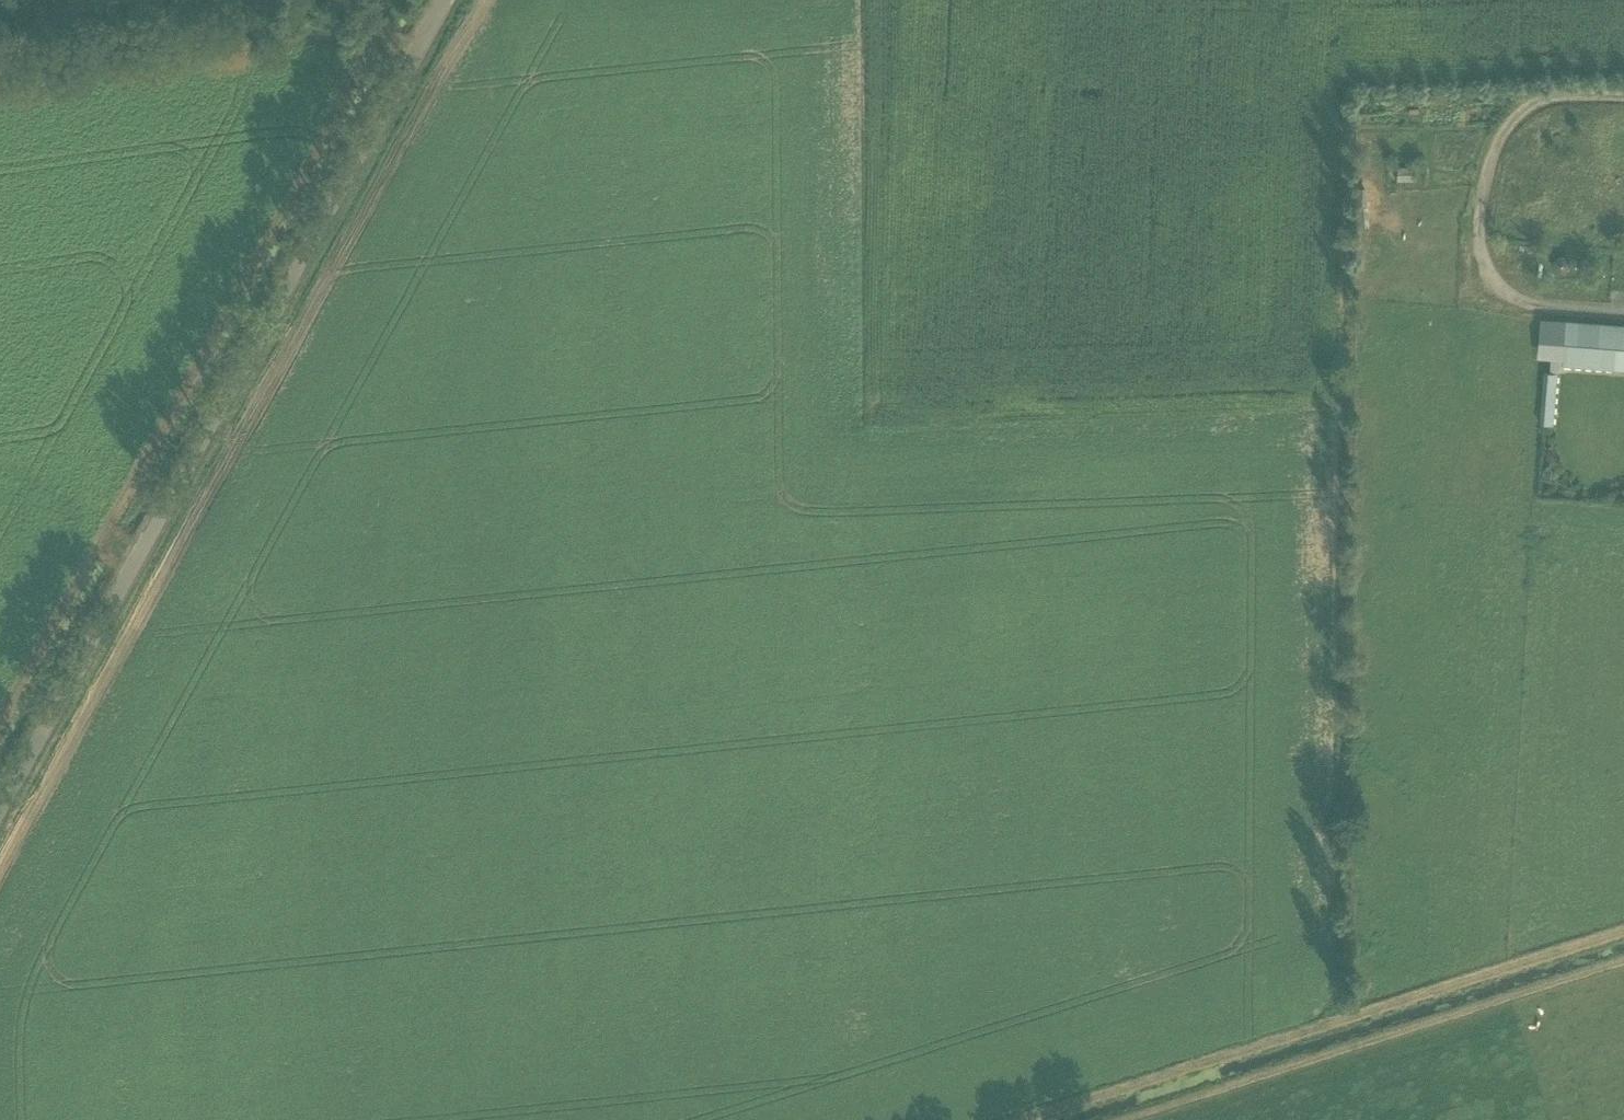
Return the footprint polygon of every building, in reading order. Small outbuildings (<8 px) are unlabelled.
[(1553,260),(1552,269),(1556,274),(1565,274),(1569,269),(1570,262),(1565,257),(1558,256),(1553,260)] [(1623,370),(1623,326),(1539,320),(1538,340),(1537,359),(1550,360),(1549,374),(1556,374),(1561,366),(1623,370)] [(1539,424),(1553,425),(1556,374),(1549,374),(1542,373),(1539,424)] [(1543,468),(1542,480),(1550,481),(1551,469),(1543,468)]
